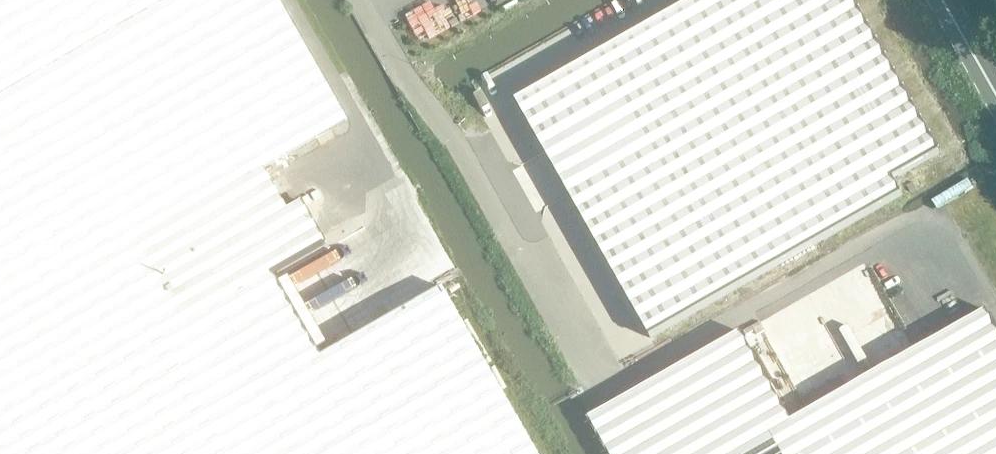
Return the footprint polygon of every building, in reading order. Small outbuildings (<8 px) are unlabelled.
[(392,204),(326,242),(182,324),(135,242),(264,168),(345,122),(276,0),(0,0),(0,453),(344,453),(488,372),(392,204)] [(516,102),(526,119),(534,134),(544,151),(622,106),(648,151),(570,196),(651,338),(902,195),(893,180),(941,153),(854,0),(696,0),(516,102)] [(135,242),(182,324),(326,242),(302,200),(287,208),(264,168),(135,242)] [(609,453),(995,453),(995,329),(986,311),(791,422),(741,332),(589,419),(609,453)] [(344,453),(535,453),(488,372),(344,453)]
